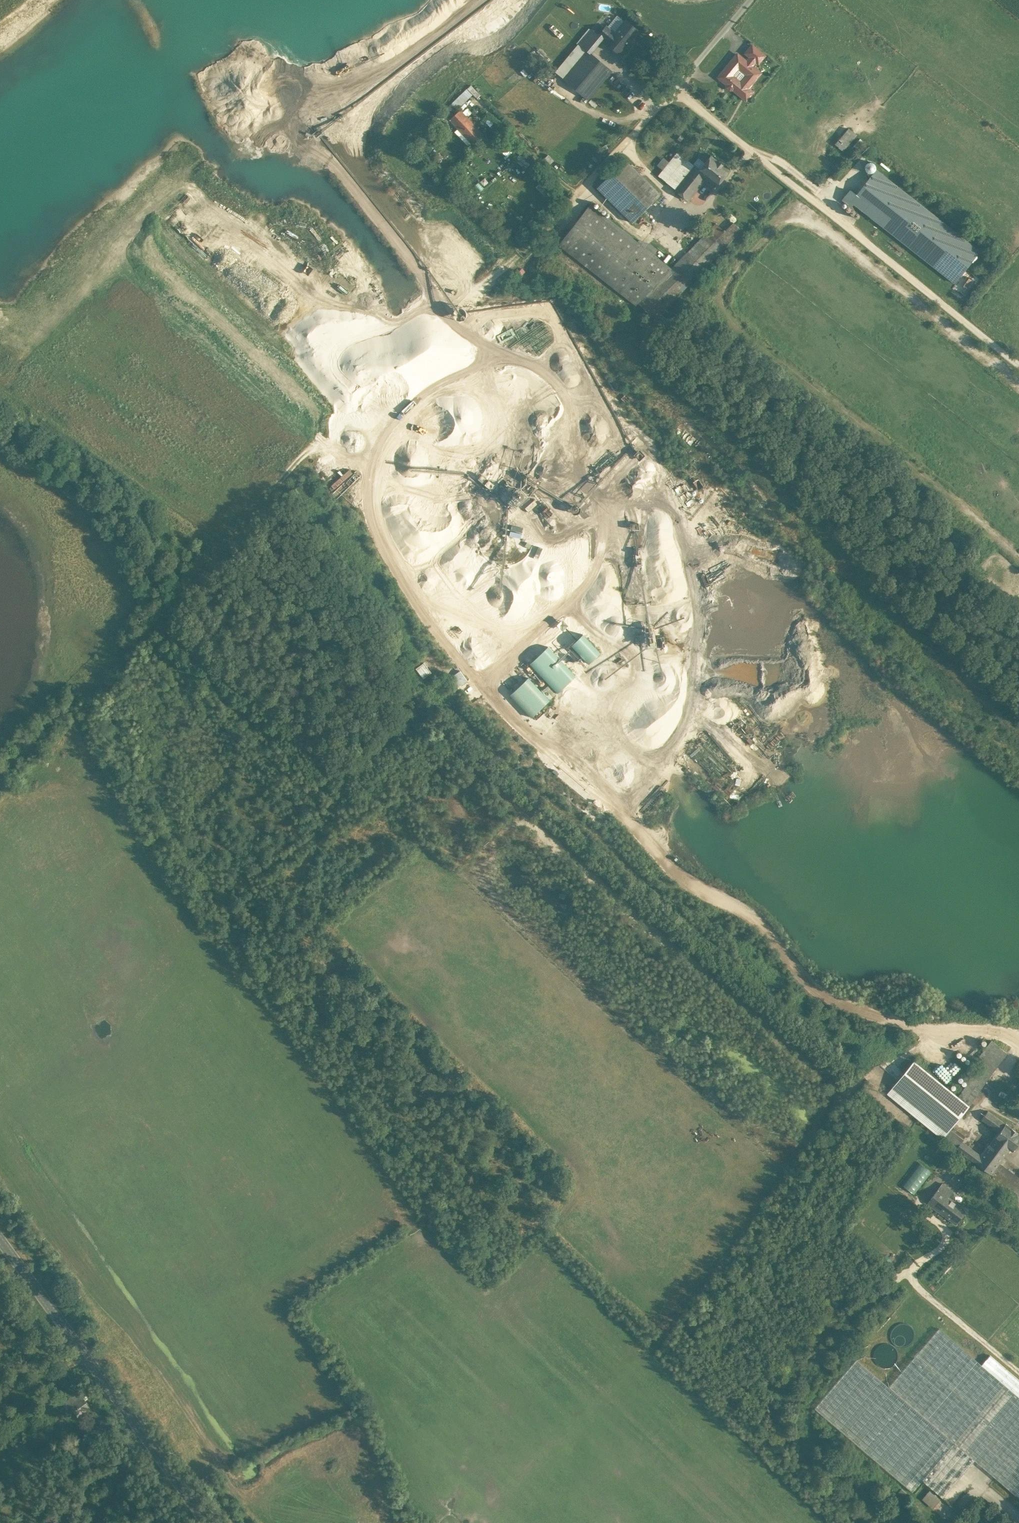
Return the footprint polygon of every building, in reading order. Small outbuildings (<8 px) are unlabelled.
[(625,20),(615,32),(606,25),(598,35),(602,39),(620,53),(638,31),(625,20)] [(591,29),(578,44),(587,51),(590,54),(602,39),(598,35),(591,29)] [(764,55),(752,45),(745,53),(750,56),(755,61),(758,63),(764,55)] [(590,54),(587,51),(565,78),(588,96),(610,70),(590,54)] [(746,61),(737,53),(729,63),(731,64),(727,69),(725,68),(718,77),(726,83),(726,87),(729,89),(733,89),(741,96),(760,73),(751,65),(755,61),(750,56),(746,61)] [(451,102),(457,108),(472,94),(476,98),(480,94),(470,84),(451,102)] [(472,123),(460,109),(449,119),(471,142),(482,132),(476,127),(479,124),(475,120),(472,123)] [(834,143),(842,150),(856,133),(847,126),(834,143)] [(678,152),(658,175),(674,188),(693,165),(678,152)] [(701,167),(699,170),(707,176),(703,181),(712,188),(716,183),(717,184),(728,170),(722,165),(722,164),(717,161),(710,156),(701,167)] [(625,159),(597,187),(632,222),(660,194),(625,159)] [(693,165),(674,188),(688,199),(703,181),(707,176),(699,170),(701,167),(695,162),(693,165)] [(978,250),(876,170),(856,195),(851,201),(853,203),(953,282),(978,250)] [(850,190),(842,199),(850,206),(853,203),(851,201),(856,195),(850,190)] [(645,248),(590,204),(559,244),(635,305),(637,303),(671,268),(653,254),(657,249),(648,243),(645,248)] [(733,222),(724,231),(732,239),(741,230),(733,222)] [(715,223),(687,252),(704,268),(732,239),(724,231),(715,223)] [(671,268),(637,303),(654,318),(704,268),(687,252),(671,268)] [(331,486),(335,491),(332,494),(337,499),(360,477),(350,467),(331,486)] [(586,664),(599,650),(580,632),(567,646),(586,664)] [(554,693),(575,675),(557,655),(562,650),(555,641),(529,664),(554,693)] [(422,677),(430,672),(423,662),(415,667),(422,677)] [(466,681),(462,672),(451,677),(456,686),(466,681)] [(508,694),(530,718),(549,700),(527,677),(508,694)] [(1006,1052),(991,1040),(974,1062),(979,1066),(974,1073),(985,1081),(1006,1052)] [(968,1105),(914,1061),(887,1093),(942,1138),(950,1128),(968,1105)] [(1005,1123),(988,1111),(981,1119),(998,1131),(999,1132),(1005,1123)] [(981,1155),(961,1141),(956,1148),(980,1166),(991,1174),(999,1163),(1009,1149),(1012,1151),(1018,1141),(1018,1133),(1005,1123),(999,1132),(998,1131),(981,1155)] [(963,1138),(950,1128),(942,1138),(956,1148),(961,1141),(963,1138)] [(913,1193),(930,1171),(919,1162),(901,1184),(913,1193)] [(999,1163),(991,1174),(980,1166),(975,1172),(988,1182),(987,1183),(1012,1200),(1009,1203),(1018,1212),(1018,1177),(999,1163)] [(956,1224),(967,1209),(948,1196),(952,1190),(942,1183),(928,1203),(956,1224)] [(912,1333),(912,1329),(910,1325),(908,1324),(906,1323),(903,1322),(899,1322),(897,1323),(895,1325),(893,1326),(892,1328),(892,1330),(891,1332),(892,1335),(892,1337),(894,1340),(895,1341),(897,1342),(899,1343),(902,1343),(905,1343),(906,1342),(909,1340),(910,1339),(911,1337),(912,1335),(912,1333)] [(1018,1498),(1018,1379),(990,1354),(981,1364),(939,1328),(889,1386),(856,1359),(814,1408),(912,1491),(923,1479),(943,1496),(974,1459),(1018,1498)] [(897,1356),(897,1353),(896,1351),(895,1348),(893,1347),(891,1345),(889,1344),(885,1343),(882,1343),(880,1344),(878,1345),(875,1347),(873,1351),(872,1353),(872,1355),(872,1357),(872,1360),(873,1362),(875,1364),(877,1366),(879,1367),(883,1368),(886,1368),(888,1368),(891,1366),(893,1365),(894,1364),(896,1361),(897,1359),(897,1356)] [(82,1395),(74,1401),(71,1397),(63,1403),(68,1409),(72,1406),(79,1415),(90,1406),(82,1395)] [(923,1498),(933,1506),(941,1497),(930,1489),(923,1498)]
